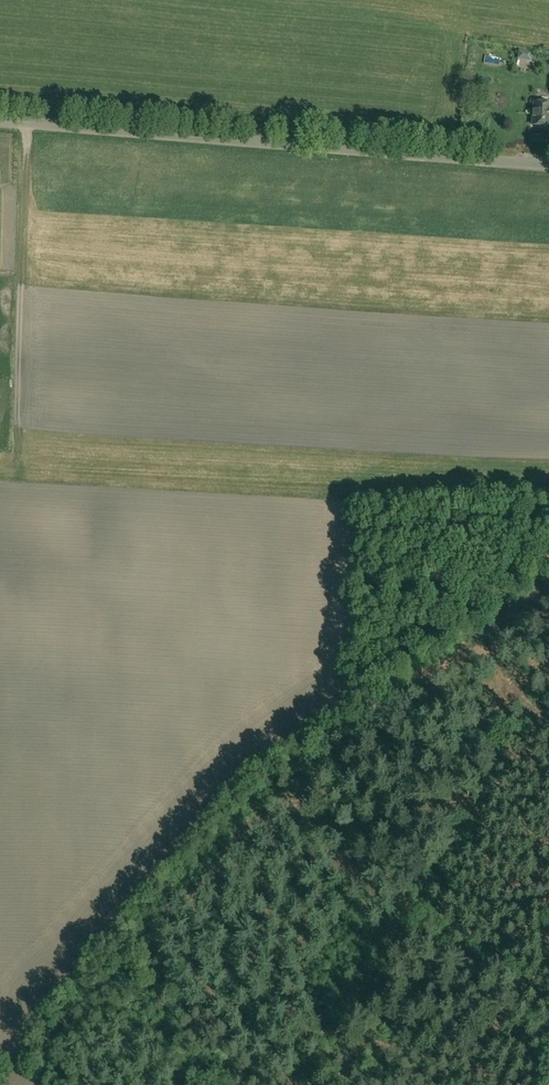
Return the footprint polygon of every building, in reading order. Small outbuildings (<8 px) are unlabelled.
[(531,126),(536,126),(536,127),(547,128),(548,128),(548,104),(548,103),(538,102),(538,103),(533,103),(531,126)]
